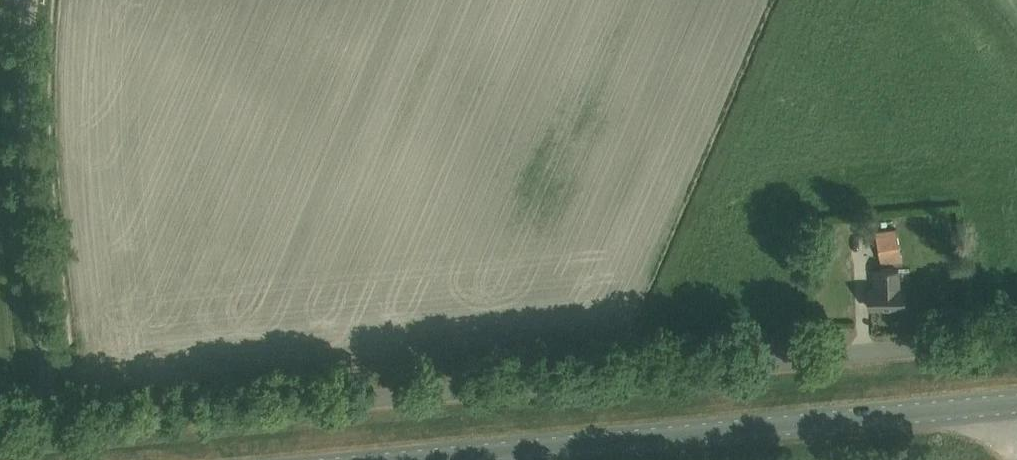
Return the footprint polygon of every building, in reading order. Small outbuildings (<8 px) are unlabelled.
[(882,263),(903,259),(897,232),(876,235),(882,263)] [(871,307),(906,306),(905,286),(898,286),(898,270),(876,271),(876,287),(870,287),(871,307)]
